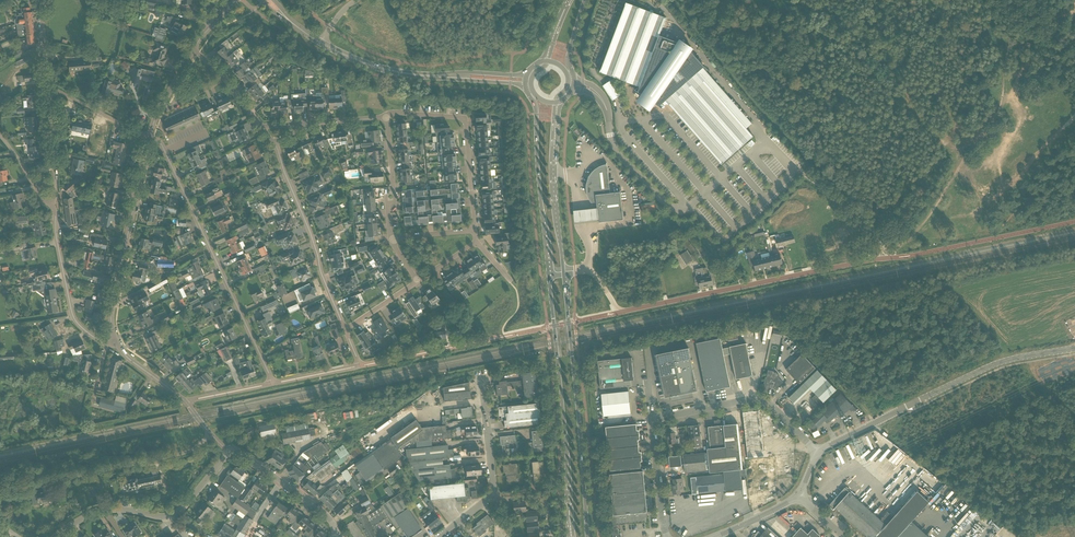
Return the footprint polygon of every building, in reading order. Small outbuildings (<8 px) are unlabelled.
[(680,117),(721,165),(723,163),(753,136),(746,128),(752,123),(703,68),(704,67),(691,51),(692,49),(680,41),(679,43),(659,36),(666,18),(626,3),(600,72),(602,73),(603,73),(640,87),(638,92),(635,90),(642,95),(640,98),(642,99),(640,102),(649,108),(651,105),(652,106),(654,104),(662,109),(659,107),(666,101),(680,117)] [(31,12),(30,8),(25,8),(21,9),(22,13),(19,14),(19,16),(17,16),(17,19),(32,17),(32,12),(31,12)] [(167,16),(166,21),(167,22),(169,22),(170,26),(172,27),(171,29),(169,32),(180,38),(187,27),(176,21),(175,18),(167,16)] [(17,31),(34,29),(33,23),(24,24),(17,25),(17,31)] [(155,27),(152,36),(153,36),(156,37),(163,39),(164,37),(166,29),(159,27),(159,28),(155,27)] [(35,44),(34,34),(26,36),(26,38),(19,39),(19,46),(27,45),(35,44)] [(223,61),(224,60),(231,54),(227,49),(231,46),(230,44),(227,40),(219,46),(221,49),(216,53),(223,61)] [(154,56),(152,62),(159,65),(164,66),(166,62),(167,59),(165,59),(164,58),(168,47),(162,45),(156,43),(153,50),(156,51),(158,52),(156,56),(154,56)] [(13,59),(24,52),(23,49),(11,56),(13,59)] [(240,56),(236,51),(232,53),(231,54),(224,60),(231,68),(235,64),(238,67),(239,66),(246,61),(241,55),(240,56)] [(238,71),(235,73),(239,79),(241,78),(247,73),(245,70),(248,67),(247,66),(250,64),(249,62),(247,60),(246,61),(239,66),(241,69),(238,71)] [(69,71),(91,69),(91,61),(74,63),(68,63),(69,71)] [(124,70),(129,66),(125,61),(120,66),(124,70)] [(136,68),(132,82),(137,84),(139,78),(147,80),(152,82),(153,76),(154,72),(140,69),(139,69),(136,68)] [(247,73),(241,78),(245,83),(248,82),(250,84),(251,83),(258,78),(259,77),(253,69),(249,72),(248,72),(247,73)] [(36,81),(35,74),(24,75),(17,76),(17,80),(20,80),(20,82),(36,81)] [(252,86),(248,90),(248,91),(248,92),(250,95),(251,94),(252,95),(260,89),(258,85),(260,83),(261,82),(259,80),(258,78),(251,83),(250,84),(252,86)] [(111,80),(110,82),(106,81),(103,89),(102,94),(107,96),(109,90),(114,92),(114,93),(114,95),(118,96),(119,95),(120,93),(122,94),(123,89),(120,87),(121,83),(111,80)] [(612,80),(603,86),(612,101),(621,95),(612,80)] [(260,89),(252,95),(253,96),(252,97),(254,100),(255,99),(256,100),(260,97),(263,100),(268,95),(271,92),(269,90),(268,90),(266,92),(262,87),(260,89)] [(305,89),(305,93),(306,94),(306,96),(307,96),(308,101),(309,101),(310,110),(314,110),(314,111),(317,111),(316,97),(316,95),(315,95),(312,95),(310,96),(309,89),(305,89)] [(341,98),(335,99),(336,109),(338,109),(338,108),(342,107),(342,106),(346,106),(346,99),(345,92),(345,90),(341,91),(341,95),(341,96),(341,98)] [(298,98),(293,98),(293,99),(294,110),(296,110),(296,112),(304,112),(303,107),(307,107),(306,101),(306,96),(306,94),(299,95),(299,96),(299,98),(298,98)] [(28,96),(23,96),(24,100),(28,99),(28,108),(29,108),(37,107),(36,102),(35,95),(30,96),(28,96)] [(323,109),(323,100),(324,100),(323,96),(316,97),(317,111),(319,111),(319,109),(323,109)] [(230,103),(228,97),(221,100),(221,98),(216,101),(220,111),(229,107),(230,109),(234,107),(232,103),(230,103)] [(272,105),(271,105),(271,113),(280,112),(280,103),(280,99),(272,100),(272,105)] [(292,108),(292,103),(291,99),(284,99),(284,103),(280,103),(280,112),(280,114),(288,113),(287,107),(292,107),(292,108)] [(213,108),(210,103),(201,107),(203,112),(200,113),(202,117),(205,116),(207,119),(213,116),(214,117),(214,116),(219,114),(216,107),(213,108)] [(172,131),(200,118),(197,109),(182,116),(181,114),(177,116),(178,118),(164,124),(167,133),(172,131)] [(478,113),(474,114),(475,117),(475,120),(476,121),(479,121),(479,124),(486,123),(490,123),(491,123),(497,122),(501,122),(501,119),(492,120),(491,120),(491,119),(486,120),(486,114),(481,115),(481,114),(478,114),(478,113)] [(27,118),(28,131),(40,130),(40,123),(38,123),(38,117),(27,118)] [(72,129),(72,130),(80,132),(89,134),(91,125),(82,123),(82,122),(82,121),(81,121),(80,120),(79,121),(78,121),(78,122),(74,121),(72,129)] [(408,123),(407,120),(399,120),(399,121),(401,121),(401,124),(396,124),(396,131),(406,130),(406,123),(408,123)] [(228,124),(230,130),(238,126),(235,121),(228,124)] [(449,131),(449,126),(444,126),(444,124),(434,125),(435,133),(449,131)] [(96,128),(93,140),(98,141),(99,138),(104,140),(103,142),(107,143),(110,133),(107,132),(107,131),(107,130),(103,130),(103,129),(103,130),(102,129),(101,129),(100,129),(96,128)] [(232,134),(228,136),(231,142),(234,140),(239,138),(241,142),(244,141),(249,138),(244,128),(239,130),(236,132),(234,133),(232,134)] [(342,130),(339,131),(341,145),(341,141),(345,140),(346,144),(347,144),(347,147),(354,146),(352,134),(348,135),(348,136),(346,136),(346,135),(345,131),(342,132),(342,130)] [(327,139),(331,146),(332,149),(335,149),(335,146),(341,145),(339,131),(336,131),(336,133),(333,133),(333,138),(327,139)] [(361,147),(373,146),(373,145),(373,142),(380,142),(379,137),(378,137),(378,131),(369,131),(369,140),(361,140),(361,147)] [(449,131),(435,133),(436,133),(437,142),(454,141),(454,138),(453,138),(453,134),(448,135),(447,132),(449,132),(449,131)] [(316,138),(313,140),(315,145),(317,148),(320,146),(323,145),(324,148),(327,146),(328,147),(331,146),(327,139),(324,140),(321,135),(318,136),(318,137),(316,138)] [(407,143),(407,136),(397,137),(397,144),(403,143),(403,146),(410,146),(414,145),(413,142),(407,143)] [(35,139),(25,140),(25,144),(28,144),(29,147),(30,157),(40,157),(39,151),(40,151),(40,146),(35,147),(35,143),(35,139)] [(312,152),(313,153),(314,157),(318,155),(316,152),(311,142),(308,144),(306,139),(299,142),(302,147),(298,149),(299,151),(303,150),(306,156),(312,152)] [(454,141),(437,142),(437,152),(449,151),(448,148),(454,147),(454,141)] [(118,143),(114,142),(113,147),(118,148),(116,158),(114,158),(113,164),(123,166),(125,155),(123,155),(126,145),(118,143)] [(190,161),(199,157),(197,153),(202,151),(199,145),(194,147),(189,149),(191,153),(187,154),(190,161)] [(257,153),(253,145),(245,149),(242,151),(244,156),(246,155),(249,162),(260,157),(258,152),(257,153)] [(96,146),(95,156),(104,157),(105,148),(96,146)] [(294,150),(292,146),(285,149),(290,158),(293,157),(294,158),(295,157),(296,159),(301,156),(300,154),(297,149),(294,150)] [(398,157),(408,156),(408,149),(410,149),(410,146),(403,146),(403,149),(398,150),(398,157)] [(369,148),(367,148),(368,157),(370,157),(371,164),(372,164),(372,165),(376,164),(376,163),(381,163),(381,155),(380,150),(375,151),(375,147),(369,148)] [(449,151),(437,152),(439,152),(439,156),(442,155),(442,162),(456,160),(456,157),(455,157),(455,154),(449,155),(449,151)] [(408,156),(398,157),(399,163),(404,163),(405,166),(411,165),(411,162),(414,162),(413,155),(408,156)] [(200,160),(199,157),(190,161),(193,167),(197,166),(198,169),(208,165),(205,158),(200,160)] [(479,159),(479,165),(490,164),(489,161),(492,160),(491,157),(488,157),(489,158),(479,159)] [(81,175),(83,161),(74,159),(71,173),(81,175)] [(346,159),(339,162),(342,171),(347,170),(346,159)] [(456,160),(442,162),(443,171),(441,171),(442,172),(453,171),(453,167),(456,167),(455,161),(456,161),(456,160)] [(249,180),(251,185),(259,182),(260,181),(261,181),(266,178),(264,175),(269,172),(264,162),(259,164),(256,166),(259,174),(256,177),(249,180)] [(163,174),(164,170),(162,169),(159,168),(159,164),(153,163),(152,167),(155,167),(155,170),(154,170),(153,176),(155,176),(154,178),(162,179),(167,180),(167,179),(161,178),(162,174),(163,174)] [(610,193),(607,163),(606,163),(607,166),(604,167),(602,167),(600,168),(597,170),(595,171),(593,173),(591,176),(589,179),(589,182),(588,185),(588,188),(588,190),(588,193),(589,196),(590,199),(592,201),(596,201),(597,206),(605,205),(607,222),(623,220),(620,192),(610,193)] [(411,165),(405,166),(405,169),(400,169),(400,176),(410,175),(415,175),(412,171),(412,169),(411,165)] [(323,178),(332,174),(329,167),(320,172),(323,178)] [(371,173),(371,170),(364,170),(364,177),(370,177),(370,182),(374,182),(375,183),(378,182),(379,181),(383,181),(382,172),(371,173)] [(201,186),(206,184),(209,182),(204,171),(196,175),(201,186)] [(301,180),(309,177),(306,171),(298,175),(301,180)] [(453,171),(442,172),(442,176),(444,176),(444,181),(449,181),(449,182),(454,182),(454,180),(457,180),(457,174),(453,174),(453,171)] [(118,187),(121,174),(112,173),(110,186),(118,187)] [(411,178),(410,175),(400,176),(401,183),(406,182),(407,185),(405,185),(413,185),(413,179),(412,178),(411,178)] [(71,192),(71,191),(81,182),(76,177),(63,189),(68,193),(69,198),(64,199),(68,226),(76,225),(72,198),(72,196),(73,196),(73,195),(74,195),(74,194),(74,193),(73,193),(73,192),(72,192),(71,192)] [(214,185),(223,182),(221,177),(212,181),(214,185)] [(322,182),(320,177),(315,179),(314,178),(304,183),(304,184),(302,185),(303,186),(304,186),(305,188),(304,188),(304,189),(306,189),(308,193),(313,191),(313,192),(315,191),(317,190),(319,189),(317,184),(322,182)] [(160,185),(162,179),(154,178),(154,181),(152,180),(151,187),(167,190),(168,186),(160,185)] [(269,184),(267,181),(260,185),(262,190),(264,189),(266,192),(267,191),(270,196),(275,193),(277,195),(281,191),(279,188),(280,188),(277,182),(275,182),(274,181),(271,184),(270,183),(269,184)] [(444,189),(430,190),(430,195),(436,195),(451,193),(457,193),(456,189),(458,188),(458,183),(450,184),(451,189),(444,190),(444,189)] [(166,193),(167,190),(151,187),(150,193),(158,195),(159,192),(166,193)] [(211,193),(206,195),(208,201),(216,198),(222,195),(220,190),(218,187),(212,190),(213,192),(211,193)] [(107,201),(106,205),(109,206),(111,207),(115,208),(115,207),(116,207),(119,194),(119,193),(121,194),(121,191),(115,190),(109,188),(108,188),(107,192),(109,192),(107,201)] [(321,197),(334,192),(332,188),(319,193),(321,197)] [(361,194),(360,194),(361,199),(362,199),(374,198),(373,191),(370,192),(370,189),(361,189),(361,193),(361,194)] [(411,189),(402,191),(402,193),(404,193),(404,198),(412,197),(430,195),(430,190),(419,191),(416,191),(416,192),(412,193),(411,189)] [(490,192),(482,193),(482,199),(483,199),(493,198),(496,198),(496,194),(495,194),(494,190),(491,191),(491,192),(490,192)] [(14,202),(9,203),(11,209),(15,208),(19,208),(24,207),(23,202),(22,199),(24,198),(23,193),(17,194),(13,195),(14,202)] [(431,200),(431,205),(438,205),(445,204),(457,203),(457,199),(459,198),(459,193),(457,193),(451,193),(452,198),(445,199),(445,198),(437,199),(431,200)] [(312,212),(317,210),(324,207),(319,196),(309,201),(311,206),(310,207),(312,212)] [(404,198),(402,198),(403,203),(405,203),(405,208),(413,207),(417,206),(431,205),(431,200),(419,201),(416,201),(416,202),(412,202),(412,197),(404,198)] [(288,207),(287,204),(286,204),(284,200),(283,200),(282,201),(283,201),(281,202),(279,198),(274,200),(265,204),(267,208),(273,206),(275,207),(278,213),(283,211),(288,209),(287,208),(288,207)] [(256,202),(250,205),(253,212),(254,211),(256,213),(257,212),(260,216),(262,221),(264,220),(259,208),(258,206),(256,202)] [(147,207),(145,214),(160,217),(160,214),(159,214),(161,206),(157,205),(156,205),(151,204),(151,203),(150,208),(147,207)] [(446,216),(447,220),(447,222),(452,221),(452,222),(461,221),(460,210),(461,210),(461,207),(458,207),(457,203),(445,204),(446,216)] [(221,204),(212,209),(215,216),(225,212),(221,204)] [(363,211),(363,212),(363,215),(372,214),(372,211),(375,211),(374,204),(366,205),(367,211),(363,211)] [(431,205),(417,206),(418,220),(418,224),(418,225),(427,224),(427,222),(432,222),(432,214),(427,215),(427,216),(423,216),(423,211),(425,211),(425,210),(431,209),(431,205)] [(438,205),(431,205),(431,209),(432,214),(432,222),(433,224),(443,223),(443,221),(447,220),(446,216),(442,216),(442,215),(437,215),(437,210),(439,210),(438,205)] [(599,222),(607,222),(605,205),(597,206),(599,222)] [(330,225),(327,219),(330,217),(328,214),(339,210),(337,206),(318,213),(319,216),(316,218),(318,222),(319,222),(319,224),(319,225),(321,229),(326,227),(327,227),(327,226),(330,225)] [(418,224),(418,220),(411,221),(411,216),(410,216),(410,213),(413,212),(413,207),(405,208),(405,211),(403,211),(403,214),(404,213),(404,215),(404,217),(405,226),(412,226),(412,225),(418,224)] [(83,217),(90,217),(89,212),(92,212),(92,208),(86,208),(86,212),(82,212),(83,217)] [(596,208),(573,210),(575,222),(597,220),(596,208)] [(115,222),(116,215),(103,212),(100,225),(109,227),(110,221),(115,222)] [(145,214),(144,220),(147,221),(147,224),(147,225),(153,225),(156,226),(156,225),(157,219),(163,220),(163,217),(160,217),(145,214)] [(363,215),(362,215),(362,218),(362,219),(368,220),(368,224),(376,223),(376,217),(372,217),(372,214),(363,215)] [(284,227),(285,230),(288,229),(289,229),(289,228),(295,226),(291,216),(287,218),(286,215),(281,217),(275,219),(278,226),(279,229),(284,227)] [(27,216),(13,217),(14,225),(17,225),(18,225),(28,224),(27,216)] [(226,218),(218,222),(222,232),(229,230),(226,224),(231,221),(229,217),(228,216),(226,217),(226,218)] [(236,233),(247,228),(247,227),(248,227),(246,220),(233,227),(236,233)] [(268,229),(267,225),(266,224),(264,220),(262,221),(264,226),(257,229),(259,233),(268,229)] [(38,236),(42,235),(47,234),(44,221),(38,223),(35,223),(31,224),(32,231),(34,237),(38,236)] [(501,226),(501,222),(490,223),(491,226),(485,227),(485,234),(499,232),(499,226),(501,226)] [(336,241),(334,236),(338,234),(337,233),(344,230),(342,225),(342,224),(326,230),(327,234),(324,235),(324,237),(325,237),(326,238),(325,238),(327,244),(329,244),(329,245),(333,243),(332,243),(336,241)] [(184,228),(177,228),(177,229),(174,229),(174,233),(176,233),(177,236),(175,237),(177,241),(178,240),(180,245),(179,246),(181,249),(185,246),(184,245),(193,241),(189,232),(183,234),(182,232),(182,228),(184,228)] [(250,233),(247,228),(236,233),(238,232),(240,237),(250,233)] [(365,242),(374,240),(374,236),(377,236),(377,230),(368,230),(369,237),(364,237),(365,242)] [(281,235),(274,238),(276,243),(277,245),(281,244),(284,249),(287,248),(297,243),(293,234),(290,235),(288,232),(283,234),(281,235)] [(496,245),(498,244),(499,252),(501,252),(501,253),(505,252),(505,251),(507,251),(506,244),(508,243),(508,239),(513,238),(512,232),(504,233),(505,238),(503,238),(499,238),(499,239),(495,239),(496,245)] [(103,236),(103,235),(91,233),(89,241),(94,242),(93,247),(100,248),(106,249),(107,240),(101,239),(101,235),(103,236)] [(778,246),(795,242),(794,237),(793,235),(776,240),(776,241),(778,246)] [(237,243),(236,240),(237,239),(236,236),(226,240),(229,247),(239,243),(239,242),(237,243)] [(163,242),(163,240),(153,238),(153,241),(140,238),(138,248),(147,250),(148,244),(152,245),(162,247),(162,246),(164,245),(164,244),(163,242)] [(687,240),(683,243),(687,248),(693,256),(698,252),(687,239),(687,240)] [(233,254),(242,249),(239,243),(229,247),(233,254)] [(246,252),(255,248),(253,244),(253,243),(244,248),(246,252)] [(9,252),(21,249),(19,244),(7,246),(1,247),(2,252),(8,251),(9,252)] [(769,244),(767,244),(769,250),(769,252),(770,256),(773,266),(774,266),(776,266),(783,264),(781,258),(780,254),(777,255),(775,255),(774,256),(773,256),(771,249),(770,244),(769,244)] [(373,258),(373,259),(382,253),(380,249),(379,250),(377,246),(375,248),(373,245),(370,247),(369,245),(358,248),(359,252),(366,251),(372,259),(373,258)] [(25,260),(30,259),(37,258),(35,248),(23,250),(25,260)] [(289,252),(280,255),(282,261),(283,263),(288,261),(291,266),(293,265),(294,264),(295,265),(297,264),(298,263),(304,260),(301,252),(300,250),(297,252),(295,252),(294,249),(289,252)] [(331,258),(330,259),(331,259),(331,261),(332,261),(334,272),(334,271),(338,270),(338,269),(344,268),(343,263),(344,263),(343,263),(342,256),(343,256),(343,255),(341,255),(340,250),(342,250),(342,249),(333,251),(334,255),(330,255),(331,258)] [(85,260),(83,268),(105,272),(111,274),(114,258),(109,257),(101,255),(100,257),(93,256),(93,253),(86,251),(86,252),(85,260)] [(686,264),(693,260),(687,251),(680,255),(686,264)] [(754,251),(747,253),(748,259),(752,258),(754,266),(755,271),(763,269),(761,259),(759,259),(756,260),(755,258),(756,257),(754,251)] [(758,253),(759,259),(761,259),(763,269),(773,266),(770,256),(769,252),(760,255),(760,253),(758,253)] [(382,253),(373,259),(376,262),(375,263),(377,266),(378,265),(380,268),(380,269),(386,265),(386,264),(385,264),(384,261),(386,260),(384,257),(384,256),(382,253)] [(482,259),(481,259),(478,254),(472,258),(478,267),(479,269),(480,270),(481,272),(487,268),(485,265),(486,264),(482,259)] [(269,255),(264,257),(257,260),(258,263),(260,262),(264,259),(265,261),(266,260),(268,260),(271,266),(273,265),(273,264),(269,255)] [(249,264),(246,257),(236,262),(239,268),(247,265),(249,264)] [(465,269),(464,270),(469,277),(470,276),(473,274),(476,272),(474,269),(478,267),(472,258),(471,259),(471,258),(467,261),(466,262),(467,262),(465,264),(468,268),(465,269)] [(361,260),(349,265),(351,270),(354,269),(363,265),(361,260)] [(182,276),(193,271),(200,267),(197,261),(190,264),(192,267),(186,270),(187,271),(181,273),(182,276)] [(249,264),(247,265),(239,268),(240,269),(239,269),(238,270),(239,272),(240,273),(241,272),(242,275),(252,271),(250,268),(249,264)] [(256,273),(266,268),(265,264),(254,269),(256,273)] [(132,276),(132,278),(132,280),(135,280),(135,281),(135,282),(135,283),(135,284),(136,284),(137,285),(138,285),(138,284),(139,284),(140,284),(140,283),(140,282),(140,281),(145,282),(147,272),(148,266),(140,265),(139,270),(139,272),(137,272),(137,273),(133,272),(132,276)] [(365,270),(363,265),(354,269),(356,274),(365,270)] [(382,272),(380,273),(384,280),(396,273),(394,270),(393,270),(391,266),(388,268),(386,265),(380,269),(382,272)] [(37,267),(29,270),(30,275),(35,274),(36,278),(33,279),(34,281),(35,281),(35,284),(44,283),(45,283),(45,282),(43,282),(42,280),(44,279),(49,278),(47,269),(42,271),(42,270),(38,271),(37,267)] [(192,279),(203,274),(200,267),(193,271),(182,276),(183,278),(190,275),(192,279)] [(302,270),(300,267),(290,271),(293,278),(299,276),(301,281),(302,281),(303,281),(303,282),(304,282),(305,281),(306,280),(306,279),(311,277),(307,268),(302,270)] [(453,271),(452,272),(460,283),(469,277),(464,270),(462,272),(458,267),(457,268),(453,270),(453,271)] [(708,277),(706,267),(702,268),(706,286),(713,285),(711,276),(708,277)] [(699,279),(694,280),(696,286),(700,285),(700,287),(706,286),(702,268),(699,269),(700,274),(698,275),(699,279)] [(108,276),(102,275),(94,273),(84,271),(83,276),(92,278),(92,279),(95,280),(94,282),(100,283),(101,281),(103,282),(107,282),(108,283),(109,283),(109,282),(110,282),(110,281),(111,280),(110,279),(110,276),(108,276)] [(460,283),(452,272),(446,275),(446,276),(445,277),(445,276),(444,277),(445,277),(444,278),(445,280),(443,281),(447,287),(450,285),(452,288),(460,283)] [(384,280),(377,285),(381,290),(384,288),(383,286),(386,284),(388,283),(390,286),(390,287),(400,280),(397,276),(398,276),(396,273),(384,280)] [(346,276),(338,279),(339,282),(338,283),(340,287),(341,286),(342,290),(346,288),(347,291),(348,294),(353,292),(352,289),(353,289),(352,288),(355,287),(354,285),(355,284),(351,277),(347,278),(346,276)] [(150,291),(168,281),(165,277),(148,286),(150,291)] [(173,292),(177,290),(173,280),(168,282),(173,292)] [(202,289),(209,286),(206,280),(199,283),(199,284),(195,285),(198,291),(202,289)] [(281,281),(275,284),(279,293),(281,297),(287,294),(281,281)] [(45,290),(44,283),(35,284),(35,285),(29,286),(32,287),(33,291),(36,290),(44,296),(46,307),(47,313),(52,312),(58,312),(55,295),(56,295),(55,289),(45,290)] [(309,283),(294,290),(296,294),(300,293),(303,301),(315,296),(314,293),(317,291),(315,286),(311,288),(309,283)] [(205,296),(207,295),(212,293),(209,286),(202,289),(198,291),(197,292),(199,295),(202,297),(205,296)] [(427,294),(422,297),(427,305),(430,303),(432,305),(440,300),(429,287),(424,291),(427,294)] [(105,302),(107,291),(99,289),(97,300),(105,302)] [(177,301),(183,298),(179,289),(177,290),(173,292),(177,301)] [(255,302),(260,300),(260,299),(264,298),(261,291),(251,295),(255,302)] [(140,294),(131,298),(133,303),(132,303),(133,304),(132,305),(131,306),(134,311),(135,310),(135,311),(136,311),(136,312),(146,307),(144,302),(145,301),(149,299),(148,297),(145,292),(140,295),(140,294)] [(351,300),(346,302),(349,310),(362,305),(359,300),(362,299),(363,299),(360,293),(357,295),(357,294),(350,297),(351,300)] [(409,302),(405,304),(405,303),(415,318),(416,318),(416,317),(419,315),(416,311),(420,308),(421,310),(425,308),(422,303),(421,304),(420,302),(421,302),(418,297),(418,298),(415,300),(413,296),(412,297),(411,297),(412,298),(411,298),(410,298),(408,300),(407,300),(409,302)] [(220,308),(216,298),(204,304),(206,308),(209,307),(211,312),(220,308)] [(277,300),(269,303),(271,308),(279,304),(277,300)] [(315,301),(303,307),(305,311),(306,310),(310,318),(315,316),(319,314),(324,312),(322,307),(321,304),(320,304),(317,305),(315,302),(315,301)] [(298,304),(287,308),(289,313),(300,308),(298,304)] [(394,318),(390,320),(394,326),(401,322),(399,319),(404,315),(400,308),(399,307),(395,310),(394,310),(393,311),(392,311),(393,313),(391,314),(394,318)] [(100,323),(102,314),(94,312),(93,316),(86,314),(85,319),(100,323)] [(151,320),(147,312),(138,316),(144,327),(155,322),(154,318),(151,320)] [(262,320),(257,322),(259,328),(271,322),(272,322),(273,321),(272,319),(270,315),(269,312),(263,314),(265,318),(265,319),(262,320)] [(219,315),(214,317),(217,324),(219,328),(222,326),(223,326),(224,326),(226,324),(229,323),(224,313),(219,315)] [(168,315),(159,319),(161,323),(170,318),(168,314),(168,315)] [(377,327),(371,331),(378,340),(383,337),(381,333),(385,331),(388,329),(386,325),(380,317),(373,322),(377,327)] [(416,319),(414,320),(413,319),(412,320),(417,328),(421,326),(421,325),(416,319)] [(271,322),(259,328),(262,333),(263,333),(264,336),(266,336),(272,334),(268,327),(273,325),(272,322),(271,322)] [(337,327),(335,323),(330,325),(332,329),(331,330),(335,339),(342,336),(338,327),(337,327)] [(436,340),(446,338),(445,332),(442,323),(437,324),(438,331),(435,332),(435,335),(434,335),(433,336),(434,339),(435,340),(436,339),(436,340)] [(41,329),(41,330),(47,341),(49,340),(53,337),(57,335),(51,324),(42,329),(41,329)] [(282,324),(276,327),(277,330),(279,335),(280,336),(283,334),(286,333),(288,332),(286,327),(285,327),(283,328),(282,324)] [(236,338),(235,335),(232,328),(227,330),(223,332),(228,342),(231,340),(236,338)] [(152,352),(157,349),(161,347),(155,335),(158,334),(156,330),(147,334),(149,338),(146,339),(152,352)] [(363,331),(357,335),(357,336),(360,340),(362,344),(363,344),(366,349),(372,345),(373,344),(375,343),(376,343),(375,342),(368,332),(365,334),(363,331)] [(302,357),(299,338),(291,339),(291,343),(293,343),(294,351),(288,352),(288,350),(285,350),(287,360),(302,357)] [(696,343),(706,392),(730,387),(723,353),(727,352),(726,348),(723,349),(720,338),(696,343)] [(62,351),(61,347),(65,346),(63,339),(54,341),(57,352),(62,351)] [(238,341),(241,350),(247,348),(243,339),(238,341)] [(85,348),(82,340),(75,343),(75,342),(68,345),(70,350),(74,348),(76,352),(85,348)] [(329,343),(325,345),(325,346),(327,350),(329,355),(340,351),(338,346),(336,342),(330,345),(329,343)] [(727,352),(730,352),(736,379),(753,376),(746,343),(729,347),(730,347),(726,348),(727,352)] [(226,361),(232,358),(226,346),(224,347),(220,350),(226,361)] [(317,360),(324,357),(320,347),(313,350),(317,360)] [(675,362),(691,359),(688,348),(672,351),(675,362)] [(659,365),(675,362),(672,351),(656,355),(659,365)] [(73,359),(73,360),(78,362),(77,365),(81,365),(79,370),(89,373),(92,362),(89,361),(91,354),(77,355),(74,356),(73,359)] [(790,366),(786,370),(797,382),(799,384),(815,368),(813,366),(802,354),(790,366)] [(166,355),(164,357),(160,360),(168,370),(173,366),(175,364),(176,366),(179,364),(176,360),(173,362),(166,355)] [(190,364),(195,362),(195,361),(193,356),(185,360),(187,365),(190,364)] [(598,361),(599,375),(630,372),(633,372),(631,358),(626,358),(626,357),(615,358),(616,359),(598,361)] [(113,394),(122,361),(112,358),(103,391),(113,394)] [(677,373),(693,369),(691,359),(675,362),(677,373)] [(256,375),(250,360),(245,361),(248,369),(249,373),(251,373),(252,377),(256,375)] [(240,363),(239,363),(240,367),(239,367),(242,375),(244,380),(252,377),(251,373),(249,373),(248,369),(244,370),(242,363),(242,362),(240,363)] [(661,376),(677,373),(675,362),(659,365),(661,376)] [(181,384),(187,378),(193,376),(193,375),(192,376),(189,372),(190,372),(186,368),(182,372),(176,377),(175,378),(181,384)] [(679,383),(695,380),(693,369),(677,373),(679,383)] [(775,373),(774,371),(768,370),(766,377),(765,377),(765,379),(764,384),(765,384),(764,387),(769,388),(770,386),(771,387),(772,386),(775,390),(780,385),(779,383),(781,381),(778,377),(779,376),(776,372),(775,373)] [(836,390),(817,370),(805,382),(789,398),(795,404),(810,389),(816,394),(812,398),(819,406),(823,402),(836,390)] [(538,396),(535,372),(522,373),(523,380),(506,382),(506,381),(499,382),(499,384),(496,385),(497,395),(508,394),(507,386),(523,385),(525,398),(538,396)] [(599,375),(600,389),(631,386),(630,380),(634,380),(633,372),(630,372),(599,375)] [(187,378),(181,384),(184,387),(186,389),(189,393),(195,387),(197,385),(196,384),(197,383),(198,384),(200,386),(203,383),(206,386),(211,382),(213,380),(206,373),(204,375),(204,374),(194,381),(192,379),(190,381),(187,378)] [(663,387),(679,383),(677,373),(661,376),(663,387)] [(682,399),(684,399),(693,397),(692,392),(697,391),(695,380),(679,383),(682,399)] [(444,401),(465,399),(471,399),(469,382),(443,387),(444,393),(444,401)] [(682,399),(679,383),(663,387),(664,392),(665,397),(670,396),(671,402),(682,399)] [(603,416),(631,413),(629,391),(601,394),(603,416)] [(133,399),(129,405),(132,407),(135,403),(137,404),(140,404),(141,402),(147,405),(151,399),(143,393),(141,396),(138,400),(138,399),(135,397),(133,399)] [(830,403),(839,413),(837,415),(839,417),(843,415),(849,409),(851,411),(852,411),(856,409),(853,406),(841,393),(830,403)] [(116,396),(115,401),(102,397),(99,406),(123,412),(126,398),(116,396)] [(538,403),(498,407),(499,414),(501,414),(502,421),(504,421),(504,427),(536,424),(540,424),(540,420),(538,403)] [(812,421),(808,424),(813,429),(814,429),(818,427),(825,421),(827,423),(830,421),(837,415),(839,413),(830,403),(812,421)] [(472,417),(471,411),(472,411),(472,407),(467,407),(467,408),(445,410),(445,415),(461,413),(462,418),(472,417)] [(759,411),(743,413),(748,458),(764,457),(759,411)] [(416,420),(395,434),(404,447),(410,442),(416,442),(442,439),(441,431),(440,426),(432,427),(421,428),(416,420)] [(723,426),(723,425),(723,420),(714,421),(715,426),(708,427),(710,448),(707,449),(709,473),(723,471),(740,469),(743,469),(738,424),(723,426)] [(274,432),(276,432),(274,423),(266,424),(266,425),(259,427),(261,437),(268,435),(269,437),(274,435),(274,432)] [(309,430),(309,428),(308,423),(285,428),(286,433),(282,433),(284,444),(311,439),(310,436),(316,435),(315,429),(309,430)] [(636,424),(606,427),(607,438),(639,435),(639,430),(637,430),(636,424)] [(689,435),(685,436),(686,442),(690,442),(690,448),(701,447),(700,430),(699,425),(688,426),(689,433),(689,435)] [(472,427),(471,426),(461,427),(462,432),(466,432),(466,436),(468,436),(468,439),(473,439),(472,436),(477,435),(476,427),(472,427)] [(675,439),(675,435),(678,435),(677,432),(677,426),(670,427),(671,433),(667,433),(667,437),(668,437),(669,444),(679,443),(679,439),(675,439)] [(246,430),(249,435),(255,432),(252,427),(246,430)] [(446,430),(441,431),(442,439),(447,438),(446,433),(451,433),(450,430),(446,430)] [(541,430),(532,431),(531,431),(532,442),(528,443),(529,452),(542,451),(543,451),(543,447),(541,430)] [(391,438),(399,450),(404,447),(395,434),(390,438),(391,438)] [(516,448),(515,435),(500,437),(501,446),(502,445),(503,455),(509,454),(509,449),(511,449),(516,448)] [(639,435),(607,438),(608,449),(639,446),(638,440),(640,440),(639,435)] [(362,486),(392,464),(389,459),(390,458),(387,453),(392,450),(395,455),(396,455),(399,460),(403,457),(399,450),(391,438),(354,464),(359,472),(355,475),(362,486)] [(321,442),(304,451),(311,458),(315,455),(317,458),(319,457),(320,459),(322,458),(321,456),(330,449),(326,442),(323,444),(321,442)] [(448,450),(448,445),(442,446),(405,450),(407,463),(448,458),(453,458),(454,461),(461,460),(460,455),(453,455),(452,449),(448,450)] [(473,447),(473,446),(463,447),(464,452),(468,451),(468,456),(479,455),(478,446),(473,447)] [(639,446),(608,449),(609,460),(642,457),(641,452),(639,452),(639,446)] [(275,450),(268,460),(281,469),(287,461),(282,458),(283,456),(275,450)] [(389,459),(392,464),(399,460),(396,455),(395,455),(392,450),(387,453),(390,458),(389,459)] [(685,473),(690,472),(706,470),(705,453),(683,455),(685,473)] [(885,466),(895,474),(904,463),(892,453),(883,463),(886,465),(885,466)] [(307,482),(304,486),(309,491),(307,493),(313,498),(315,495),(318,491),(320,489),(322,486),(318,482),(315,485),(314,484),(319,480),(321,482),(336,469),(335,468),(343,462),(337,454),(329,460),(307,477),(306,477),(304,480),(307,482)] [(682,466),(681,455),(669,457),(669,461),(670,463),(669,464),(670,468),(682,466)] [(642,457),(609,460),(610,471),(641,468),(640,462),(642,462),(642,457)] [(293,465),(288,471),(291,474),(290,475),(294,478),(305,466),(304,465),(308,461),(309,460),(310,459),(309,458),(307,460),(303,464),(302,463),(300,465),(296,462),(293,466),(293,465)] [(442,459),(407,463),(411,469),(419,481),(429,480),(430,487),(434,486),(433,480),(434,479),(447,478),(456,477),(455,469),(450,469),(450,465),(443,465),(442,459)] [(538,462),(538,461),(531,462),(533,476),(534,487),(545,486),(542,462),(538,462)] [(518,474),(517,464),(503,465),(503,473),(506,473),(507,484),(515,483),(515,478),(520,478),(519,474),(518,474)] [(474,477),(474,475),(481,474),(480,465),(466,466),(467,478),(464,478),(465,483),(476,481),(476,477),(474,477)] [(228,472),(230,474),(238,479),(237,481),(242,485),(247,479),(245,478),(242,476),(244,473),(245,472),(236,466),(233,469),(231,467),(228,472)] [(298,482),(302,478),(304,475),(303,474),(308,468),(305,466),(294,478),(298,482)] [(392,475),(399,469),(396,466),(389,471),(392,475)] [(351,478),(352,477),(347,469),(341,473),(342,474),(346,481),(351,478)] [(740,469),(723,471),(726,491),(742,490),(741,476),(741,475),(746,475),(745,469),(740,470),(740,469)] [(613,516),(645,513),(647,512),(643,471),(609,474),(613,516)] [(698,494),(725,491),(724,474),(696,477),(691,477),(692,494),(698,494)] [(147,478),(137,480),(139,488),(154,485),(154,487),(157,487),(157,484),(162,483),(161,480),(160,475),(154,476),(153,475),(149,476),(149,475),(147,476),(147,478)] [(227,476),(220,486),(224,489),(227,490),(237,498),(238,498),(245,487),(228,476),(227,475),(227,476)] [(139,488),(137,480),(136,478),(125,481),(125,483),(123,483),(124,489),(126,489),(127,491),(139,488)] [(353,478),(349,480),(356,491),(359,488),(353,478)] [(673,494),(680,494),(680,489),(683,489),(682,478),(673,479),(674,484),(672,484),(673,488),(673,494)] [(264,492),(267,487),(257,480),(251,489),(247,487),(244,491),(239,498),(246,503),(254,490),(261,495),(264,492)] [(927,481),(923,485),(933,494),(937,490),(927,481)] [(323,495),(319,498),(324,503),(330,497),(332,494),(333,493),(337,490),(338,490),(337,489),(338,488),(341,487),(338,484),(338,483),(337,483),(328,489),(323,495)] [(464,483),(440,485),(434,486),(430,487),(429,487),(430,500),(456,497),(457,501),(467,500),(467,498),(470,498),(469,488),(464,488),(464,483)] [(845,488),(829,506),(833,510),(835,508),(866,536),(897,536),(911,522),(929,502),(917,491),(886,525),(845,488)] [(37,495),(31,496),(33,505),(38,504),(38,502),(43,501),(43,504),(48,503),(48,501),(55,499),(54,492),(50,493),(50,492),(49,492),(49,491),(36,494),(37,495)] [(219,494),(215,491),(213,494),(212,493),(208,498),(212,502),(219,506),(225,498),(219,494)] [(330,497),(324,503),(331,510),(337,504),(344,497),(342,494),(338,498),(333,493),(332,494),(330,497)] [(419,525),(407,508),(401,499),(404,497),(400,493),(380,506),(387,517),(393,526),(396,530),(400,527),(407,536),(411,536),(422,530),(419,525)] [(362,509),(354,514),(357,519),(372,511),(372,510),(369,504),(370,503),(371,503),(367,496),(359,500),(361,506),(363,509),(362,509)] [(431,510),(435,507),(430,501),(426,497),(423,500),(431,510)] [(239,526),(245,515),(250,508),(251,507),(250,507),(238,498),(237,498),(232,506),(245,515),(243,518),(237,514),(232,521),(238,526),(239,526)] [(278,503),(273,499),(270,503),(275,507),(273,509),(274,509),(270,514),(278,520),(282,515),(283,513),(285,511),(286,509),(278,503)] [(514,513),(525,512),(526,512),(525,509),(525,501),(513,502),(514,513)] [(201,526),(214,511),(204,503),(199,509),(200,509),(195,514),(199,517),(195,521),(198,523),(198,524),(199,524),(201,526)] [(343,513),(351,507),(348,504),(343,508),(340,505),(338,507),(334,511),(339,517),(343,513)] [(380,506),(372,511),(357,519),(359,524),(357,526),(357,525),(359,529),(359,528),(361,526),(367,536),(379,536),(374,526),(379,522),(381,523),(381,521),(387,517),(380,506)] [(292,525),(298,517),(295,515),(298,512),(292,507),(286,515),(289,517),(287,520),(292,525)] [(245,515),(253,520),(256,512),(256,511),(251,508),(245,515)] [(529,511),(528,509),(525,509),(526,512),(525,512),(528,532),(538,531),(536,510),(529,511)] [(888,512),(881,520),(886,524),(893,517),(888,512)] [(435,527),(437,525),(441,522),(434,513),(424,521),(430,529),(434,526),(435,527)] [(616,525),(646,522),(645,513),(613,516),(611,516),(613,536),(621,536),(621,533),(619,533),(618,529),(617,528),(616,528),(616,525)] [(253,520),(245,515),(239,526),(238,526),(236,530),(234,532),(231,536),(243,536),(253,520)] [(483,534),(486,531),(485,530),(489,526),(494,523),(487,515),(479,522),(476,524),(477,525),(472,529),(478,536),(479,536),(483,534)] [(309,521),(304,516),(301,520),(298,517),(292,525),(291,526),(296,531),(300,526),(303,528),(309,521)] [(315,531),(312,529),(315,525),(309,521),(303,528),(306,531),(303,534),(307,536),(310,536),(315,531)] [(136,535),(141,532),(134,522),(122,530),(127,536),(130,536),(132,536),(133,536),(136,535)] [(911,522),(897,536),(929,536),(911,522)] [(219,533),(226,536),(231,536),(234,532),(224,525),(219,533)] [(754,536),(755,536),(778,536),(769,529),(768,527),(765,531),(762,534),(758,531),(755,534),(756,534),(754,536)] [(798,530),(796,527),(786,536),(792,536),(798,530)] [(801,528),(792,536),(819,536),(820,536),(812,529),(808,534),(801,528)] [(107,529),(103,531),(102,529),(94,535),(95,536),(112,536),(113,536),(107,529)]
